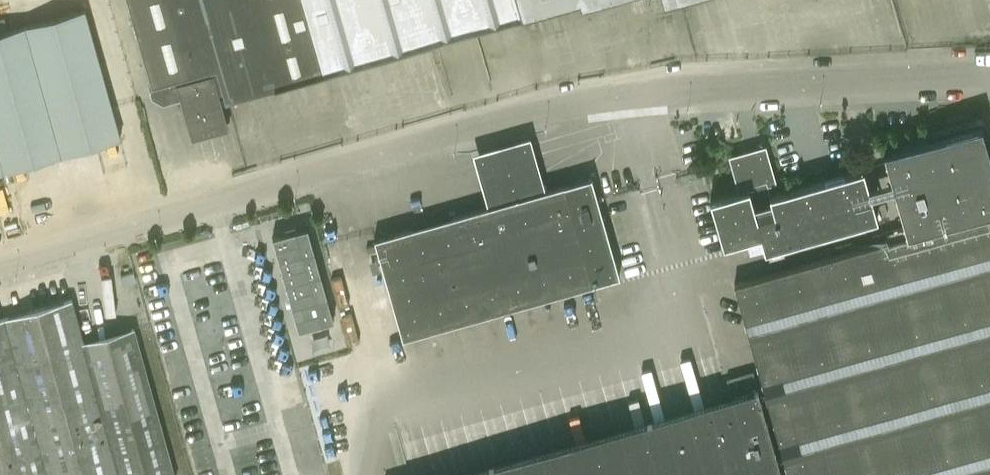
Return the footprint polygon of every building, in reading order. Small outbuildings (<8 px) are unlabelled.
[(154,98),(162,103),(180,98),(192,138),(227,128),(216,91),(223,89),(224,93),(546,0),(126,0),(154,98)] [(0,33),(0,173),(120,139),(84,10),(0,33)] [(985,144),(980,126),(883,154),(906,235),(733,284),(787,474),(989,474),(989,162),(985,144)] [(876,218),(862,169),(769,196),(764,177),(746,182),(748,189),(710,200),(722,246),(759,235),(764,251),(876,218)] [(596,196),(590,177),(374,239),(402,338),(619,276),(596,196)] [(273,237),(272,237),(298,330),(333,321),(307,227),(296,230),(273,237)] [(133,328),(83,341),(71,299),(0,319),(0,474),(174,474),(133,328)] [(759,396),(478,474),(781,474),(759,396)]
